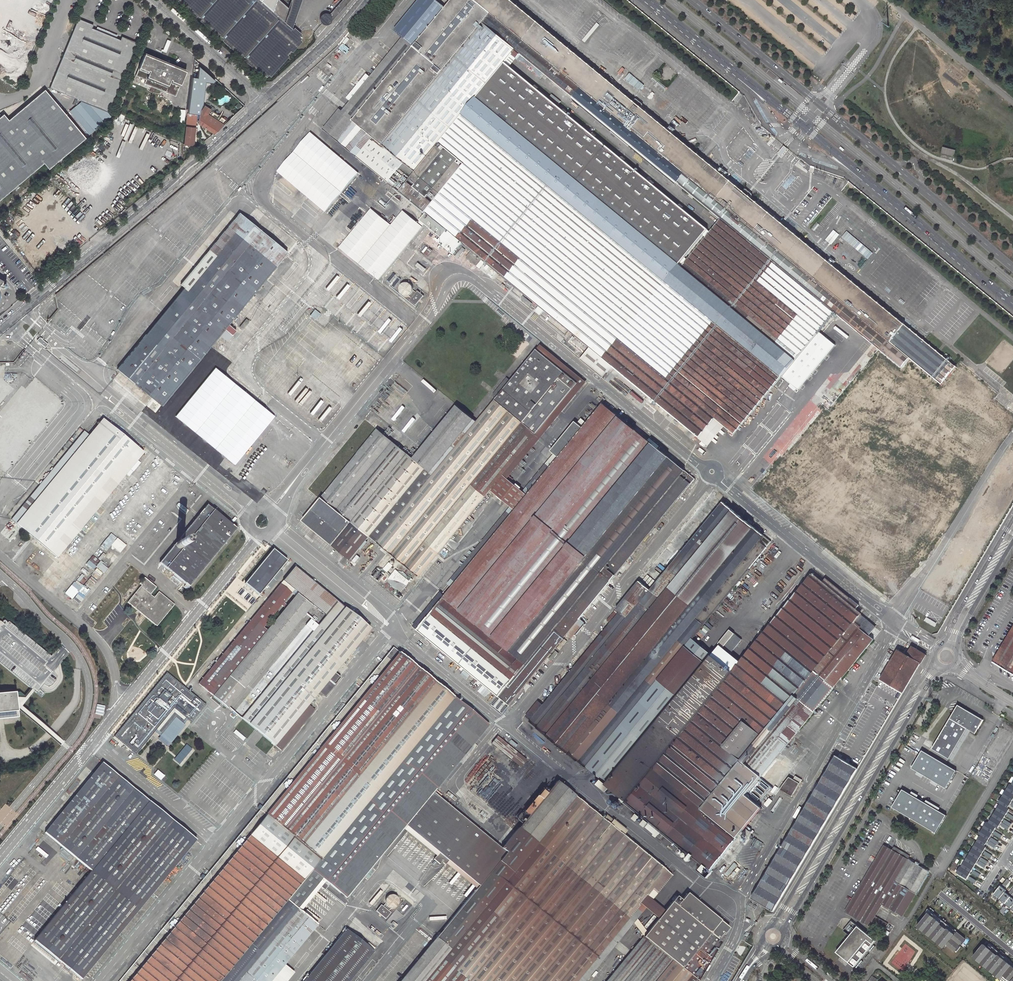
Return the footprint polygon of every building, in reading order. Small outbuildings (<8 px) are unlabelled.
[(266,77),(301,38),(291,29),(286,34),(277,26),(282,21),(285,13),(283,11),(286,8),(278,0),(180,0),(266,77)] [(286,8),(285,13),(282,21),(277,26),(286,34),(291,29),(300,0),(289,0),(286,8)] [(350,0),(342,0),(328,16),(326,16),(325,15),(323,16),(322,17),(321,19),(321,21),(322,22),(324,24),(326,24),(327,24),(328,23),(329,24),(350,0)] [(344,113),(354,121),(446,9),(435,0),(423,0),(397,32),(405,38),(344,113)] [(475,0),(453,0),(446,9),(354,121),(383,145),(491,13),(475,0)] [(491,13),(891,342),(905,324),(511,0),(475,0),(491,13)] [(938,351),(924,340),(923,339),(905,324),(891,342),(491,13),(383,145),(354,121),(344,113),(340,110),(324,130),(388,182),(399,169),(410,178),(400,192),(426,214),(419,222),(423,226),(424,224),(442,238),(447,231),(462,243),(472,251),(466,258),(479,269),(485,262),(539,306),(537,309),(542,314),(544,311),(590,348),(580,359),(603,378),(612,366),(699,437),(714,419),(733,434),(781,376),(794,387),(798,390),(835,345),(831,342),(818,332),(835,312),(873,344),(905,370),(913,361),(942,385),(957,367),(954,365),(939,353),(938,351)] [(78,19),(49,89),(108,113),(109,112),(137,44),(121,37),(120,41),(115,39),(96,31),(92,29),(93,26),(78,19)] [(97,28),(96,31),(115,39),(116,36),(97,28)] [(185,71),(144,54),(136,74),(135,75),(146,80),(144,83),(175,96),(185,71)] [(0,116),(0,199),(42,164),(47,170),(84,139),(44,90),(7,121),(2,115),(0,116)] [(155,107),(160,113),(168,105),(162,100),(155,107)] [(87,106),(79,103),(69,111),(89,135),(109,118),(105,113),(99,110),(93,109),(87,106)] [(228,120),(204,105),(201,111),(200,110),(198,123),(214,133),(228,120)] [(187,113),(186,128),(184,143),(184,144),(193,145),(196,114),(187,113)] [(359,173),(311,132),(276,174),(325,214),(359,173)] [(778,152),(777,154),(780,157),(786,149),(783,146),(778,152)] [(379,281),(423,228),(402,211),(391,225),(372,209),(339,248),(379,281)] [(188,290),(149,336),(146,334),(117,369),(161,405),(287,252),(239,213),(181,284),(184,287),(188,290)] [(453,254),(462,243),(447,231),(442,238),(438,242),(453,254)] [(413,290),(413,289),(413,287),(412,286),(411,285),(411,284),(410,283),(408,283),(407,282),(405,283),(404,283),(402,284),(401,285),(401,286),(400,287),(400,289),(400,291),(401,292),(401,293),(403,295),(404,295),(406,296),(407,296),(408,295),(411,298),(410,300),(416,305),(424,296),(418,291),(416,292),(413,290)] [(184,287),(146,334),(149,336),(188,290),(184,287)] [(244,320),(238,328),(241,331),(247,323),(244,320)] [(39,337),(36,340),(45,347),(48,344),(39,337)] [(578,383),(503,475),(508,479),(587,382),(541,345),(537,350),(578,383)] [(490,490),(503,475),(578,383),(537,350),(511,381),(507,378),(493,395),(497,398),(477,422),(469,416),(457,405),(414,458),(407,453),(351,522),(369,537),(419,577),(490,490)] [(0,423),(0,468),(6,473),(62,402),(34,380),(0,423)] [(516,511),(461,577),(458,575),(455,580),(454,580),(442,594),(445,596),(418,630),(509,705),(695,479),(657,448),(659,446),(650,439),(649,441),(603,404),(583,429),(574,422),(550,451),(559,458),(528,496),(516,511)] [(89,435),(17,524),(22,528),(57,557),(70,542),(144,453),(104,420),(103,419),(89,435)] [(249,426),(239,438),(247,444),(257,432),(249,426)] [(377,429),(321,497),(302,521),(332,546),(351,522),(407,453),(377,429)] [(17,524),(89,435),(84,431),(12,519),(17,524)] [(528,496),(508,479),(503,475),(490,490),(511,507),(516,511),(528,496)] [(692,639),(771,541),(712,493),(616,609),(620,612),(611,623),(530,722),(586,768),(659,679),(692,639)] [(189,587),(237,529),(233,526),(208,505),(207,505),(200,513),(187,530),(193,535),(166,568),(180,579),(189,587)] [(511,507),(452,578),(454,580),(455,580),(458,575),(461,577),(516,511),(511,507)] [(369,537),(351,522),(332,546),(342,554),(350,560),(369,537)] [(166,568),(193,535),(187,530),(160,562),(166,568)] [(102,543),(108,548),(111,545),(119,553),(126,546),(111,533),(102,543)] [(273,549),(245,584),(258,595),(287,560),(273,549)] [(337,603),(295,567),(283,580),(298,593),(312,605),(326,616),(337,603)] [(400,593),(410,582),(396,570),(386,581),(400,593)] [(680,696),(607,784),(712,870),(738,838),(737,837),(762,807),(758,805),(788,769),(775,759),(874,639),(869,635),(876,627),(861,615),(861,614),(855,610),(859,605),(850,598),(846,602),(822,582),(812,574),(732,671),(712,655),(680,696)] [(139,611),(157,626),(174,604),(159,592),(154,597),(150,594),(156,587),(145,577),(140,583),(141,585),(127,602),(137,610),(139,611)] [(822,582),(846,602),(850,598),(826,578),(822,582)] [(298,593),(283,580),(199,684),(213,696),(298,593)] [(78,592),(79,592),(75,597),(80,602),(89,591),(83,586),(78,592)] [(440,592),(413,626),(418,630),(445,596),(442,594),(440,592)] [(298,593),(213,696),(213,697),(227,708),(312,605),(298,593)] [(326,695),(340,678),(334,673),(370,629),(337,603),(326,616),(318,625),(312,633),(242,719),(275,746),(281,751),(315,710),(308,704),(320,690),(326,695)] [(616,609),(607,620),(611,623),(620,612),(616,609)] [(311,619),(304,627),(312,633),(318,625),(311,619)] [(993,662),(1012,674),(1012,628),(993,662)] [(731,654),(742,639),(729,630),(718,645),(731,654)] [(692,639),(659,679),(680,696),(712,655),(692,639)] [(901,693),(924,654),(912,647),(912,648),(907,655),(898,650),(880,681),(901,693)] [(320,859),(454,697),(393,648),(388,655),(260,810),(320,859)] [(56,689),(62,681),(60,665),(55,668),(53,666),(49,661),(44,664),(45,668),(42,666),(39,670),(38,671),(35,666),(31,666),(30,664),(25,659),(22,661),(15,662),(15,663),(10,664),(11,667),(3,668),(39,696),(42,696),(39,693),(39,689),(42,689),(48,693),(56,689)] [(131,715),(114,736),(136,754),(156,730),(161,735),(160,736),(169,743),(184,724),(182,722),(185,718),(191,722),(206,704),(167,672),(133,713),(131,715)] [(680,696),(659,679),(586,768),(607,784),(680,696)] [(0,690),(0,719),(20,717),(18,689),(0,690)] [(488,725),(454,697),(320,859),(312,869),(322,877),(346,897),(406,824),(435,789),(488,725)] [(103,715),(104,706),(96,705),(95,714),(103,715)] [(983,720),(958,705),(931,749),(948,759),(967,729),(975,734),(983,720)] [(497,736),(491,743),(521,767),(527,759),(497,736)] [(186,744),(173,759),(179,764),(192,749),(186,744)] [(957,771),(922,751),(912,768),(946,789),(957,771)] [(857,768),(836,756),(767,872),(752,898),(773,911),(857,768)] [(149,801),(103,763),(45,832),(92,870),(149,801)] [(792,796),(800,783),(789,777),(783,786),(780,790),(792,796)] [(401,980),(576,980),(640,904),(652,889),(657,893),(672,875),(623,835),(626,831),(612,820),(609,824),(557,781),(553,785),(548,781),(523,812),(527,816),(502,848),(507,852),(480,885),(401,980)] [(998,802),(999,803),(1007,808),(1012,798),(1012,785),(1011,784),(1009,783),(998,802)] [(442,795),(435,789),(406,824),(440,852),(435,858),(440,863),(442,861),(445,863),(449,859),(480,885),(507,852),(502,848),(440,797),(442,795)] [(946,816),(903,790),(893,807),(935,833),(946,816)] [(446,794),(455,801),(457,798),(448,791),(446,794)] [(149,801),(92,870),(34,940),(81,979),(86,973),(172,869),(196,839),(149,801)] [(1009,808),(1007,808),(999,803),(988,822),(995,827),(997,828),(1009,808)] [(260,810),(243,830),(303,879),(312,869),(320,859),(260,810)] [(1004,819),(1000,825),(1007,829),(1011,823),(1004,819)] [(979,834),(987,839),(995,827),(988,822),(986,821),(978,834),(979,834)] [(243,830),(119,980),(220,980),(287,899),(303,879),(243,830)] [(979,834),(975,841),(983,846),(987,839),(979,834)] [(991,837),(987,844),(994,848),(998,841),(991,837)] [(956,873),(966,879),(985,847),(983,846),(975,841),(956,873)] [(884,846),(846,911),(883,933),(888,924),(875,916),(882,904),(903,916),(929,872),(908,860),(910,856),(894,847),(892,850),(884,846)] [(981,857),(977,864),(984,868),(988,861),(981,857)] [(322,877),(312,869),(303,879),(287,899),(297,908),(322,877)] [(992,894),(998,899),(1004,892),(1005,890),(1000,885),(992,894)] [(998,899),(1010,908),(1012,904),(1012,899),(1004,892),(998,899)] [(607,980),(698,980),(721,942),(718,939),(722,934),(723,935),(729,928),(687,893),(681,900),(677,896),(607,980)] [(394,907),(396,907),(397,906),(398,904),(398,901),(398,899),(397,897),(395,895),(392,895),(391,895),(389,895),(387,896),(386,898),(385,900),(385,902),(385,903),(383,906),(381,905),(376,911),(385,919),(390,912),(389,911),(391,908),(392,908),(394,907)] [(287,899),(220,980),(271,980),(285,964),(318,924),(297,908),(287,899)] [(645,908),(640,904),(576,980),(585,980),(645,908)] [(947,945),(955,952),(966,938),(957,931),(955,934),(929,912),(917,926),(944,948),(947,945)] [(858,926),(836,953),(854,967),(876,941),(858,926)] [(373,951),(346,929),(304,980),(349,980),(373,951)] [(972,957),(1003,980),(1012,980),(1012,967),(983,943),(972,957)] [(294,972),(285,964),(271,980),(287,980),(294,972)]
